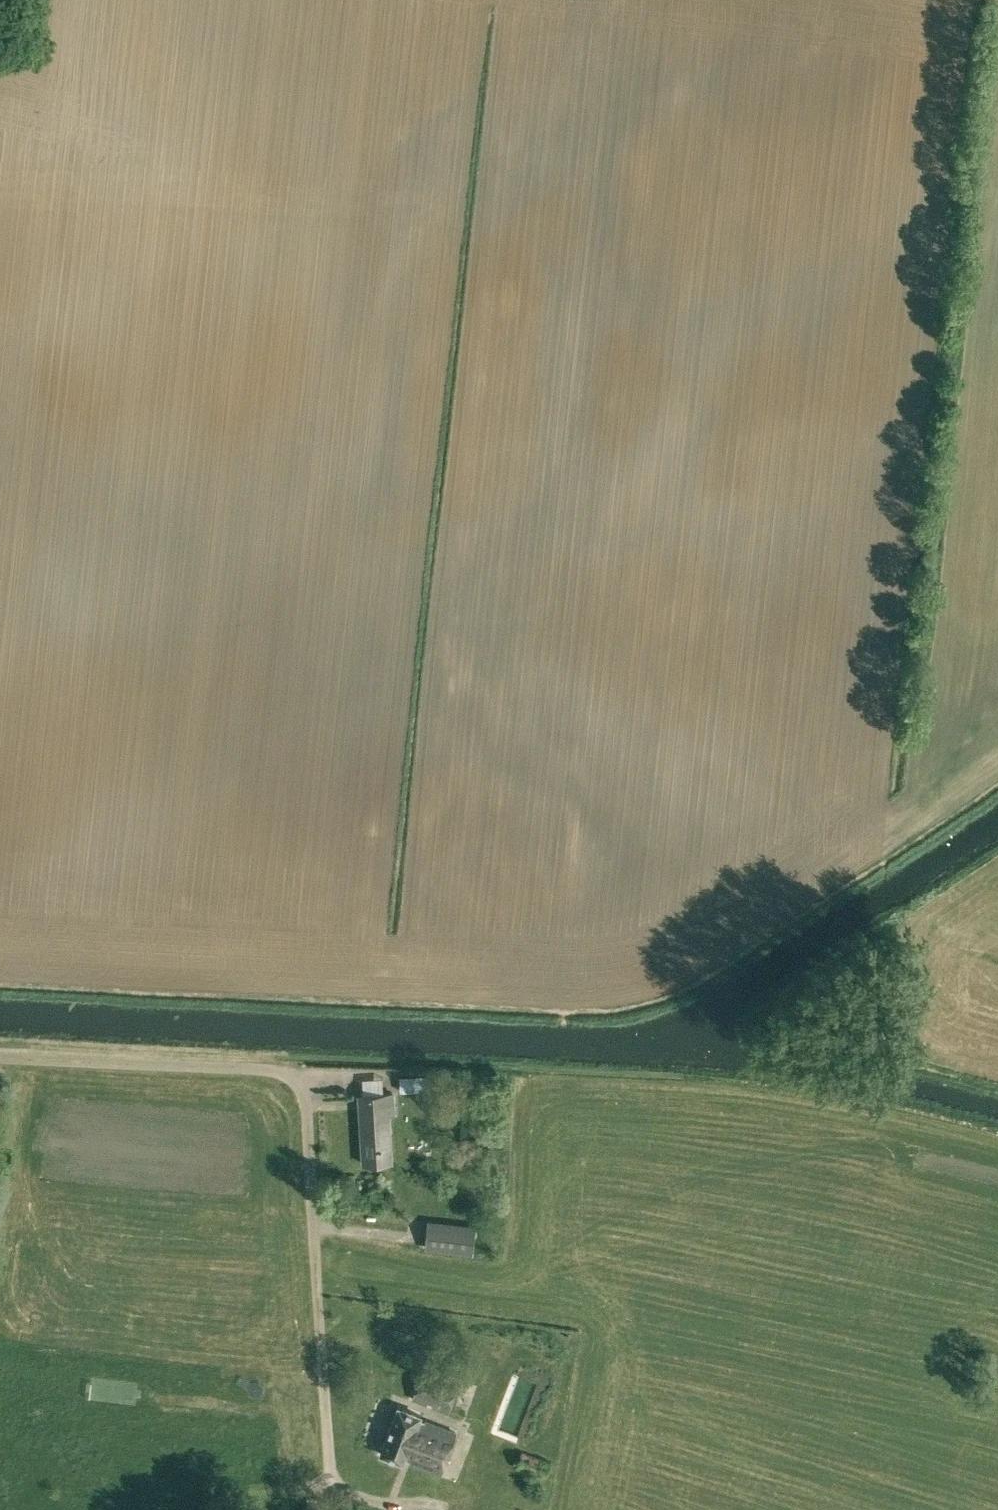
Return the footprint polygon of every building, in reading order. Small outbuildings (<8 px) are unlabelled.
[(399,1076),(400,1091),(429,1089),(428,1074),(399,1076)] [(363,1163),(391,1161),(388,1113),(394,1113),(393,1092),(359,1094),(363,1163)] [(424,1248),(472,1254),(475,1225),(427,1220),(424,1248)] [(411,1399),(448,1413),(459,1383),(422,1369),(411,1399)] [(382,1452),(402,1459),(403,1458),(439,1472),(454,1433),(416,1419),(418,1416),(399,1409),(382,1452)]
